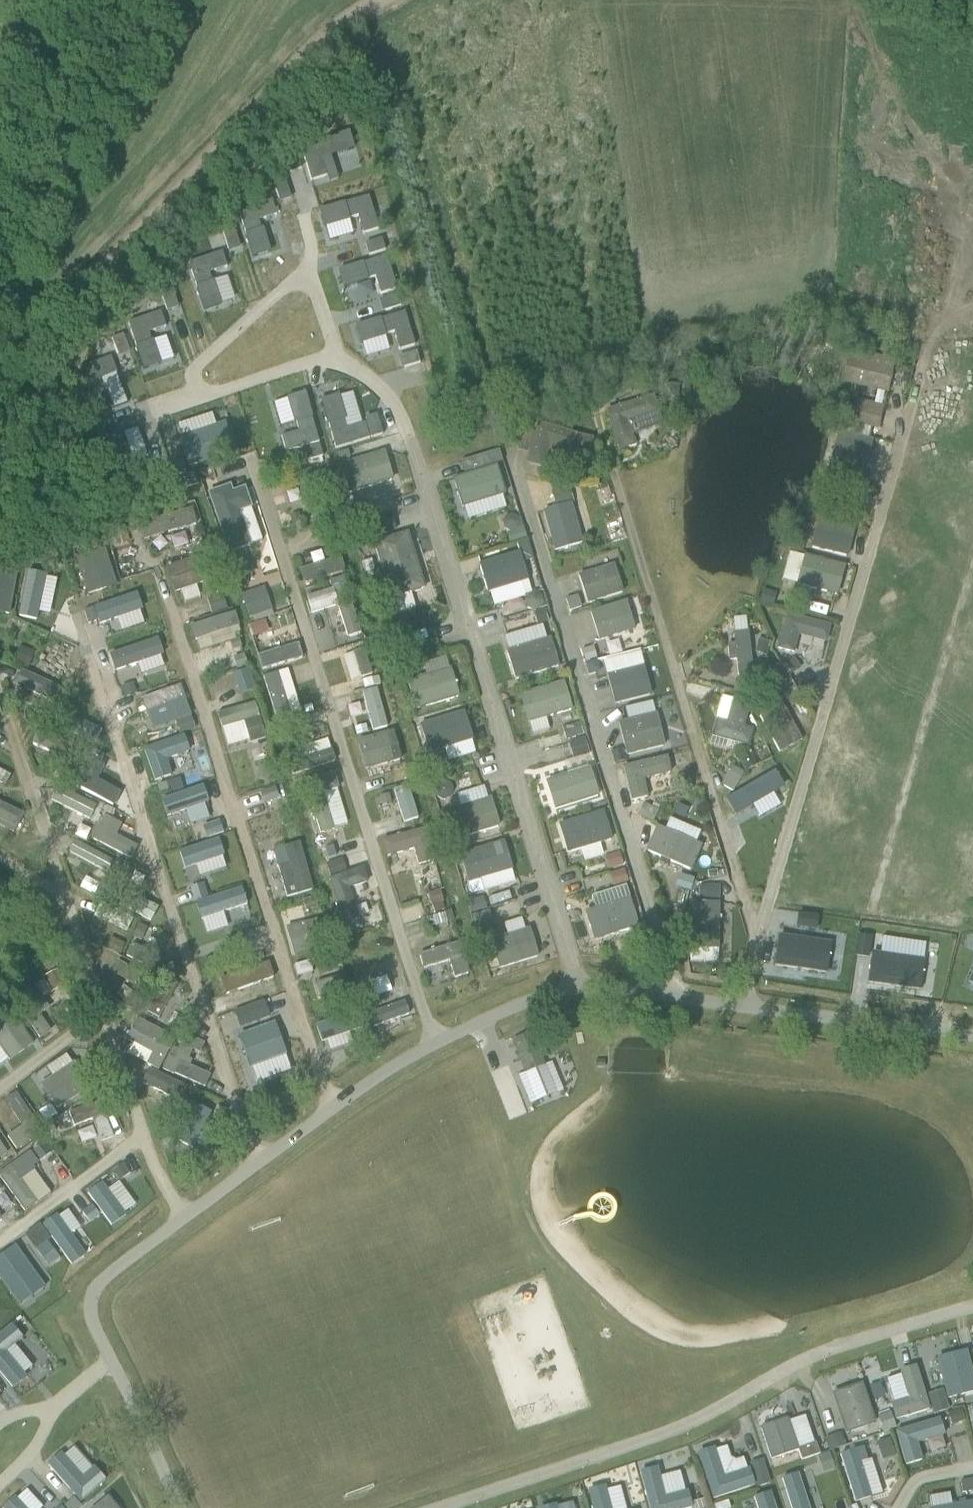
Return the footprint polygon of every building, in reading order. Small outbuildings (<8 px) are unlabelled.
[(349,133),(301,148),(311,181),(327,177),(321,159),(354,149),(349,133)] [(286,180),(274,184),(279,200),(290,196),(286,180)] [(368,196),(319,211),(324,227),(357,217),(362,234),(378,230),(368,196)] [(272,200),(238,210),(253,258),(269,253),(259,221),(276,215),(272,200)] [(235,231),(223,234),(228,250),(239,247),(235,231)] [(223,253),(189,263),(204,311),(220,306),(210,274),(228,268),(223,253)] [(386,257),(338,271),(343,287),(375,278),(380,295),(396,290),(386,257)] [(172,291),(160,295),(165,311),(177,307),(172,291)] [(397,296),(381,300),(385,312),(400,307),(397,296)] [(162,312),(128,323),(143,371),(159,366),(174,361),(166,338),(152,343),(149,333),(167,328),(162,312)] [(405,313),(356,328),(360,344),(361,343),(385,336),(394,333),(399,351),(415,346),(405,313)] [(123,334),(112,339),(118,355),(129,351),(123,334)] [(417,352),(401,357),(405,368),(420,364),(417,352)] [(871,359),(847,354),(841,379),(886,390),(895,359),(872,353),(871,359)] [(110,357),(78,370),(96,416),(111,410),(127,404),(119,382),(103,388),(99,379),(115,373),(116,373),(110,357)] [(972,392),(972,374),(935,366),(929,395),(971,403),(972,392)] [(653,392),(606,407),(618,447),(634,442),(628,419),(659,408),(653,392)] [(288,399),(273,404),(280,427),(295,422),(298,432),(280,437),(285,453),(319,443),(304,394),(288,398),(288,399)] [(338,397),(322,401),(335,449),(370,439),(365,423),(346,429),(339,403),(338,397)] [(879,427),(884,404),(856,398),(850,421),(879,427)] [(212,414),(177,426),(182,438),(180,439),(189,468),(228,455),(219,426),(216,427),(212,414)] [(537,420),(526,460),(542,465),(549,442),(588,453),(593,436),(537,420)] [(121,434),(106,439),(122,485),(154,473),(149,458),(148,459),(132,464),(129,457),(145,451),(137,429),(121,435),(121,434)] [(875,450),(835,440),(829,469),(867,478),(875,450)] [(319,445),(304,449),(307,461),(323,457),(319,445)] [(384,449),(339,462),(347,490),(392,478),(384,449)] [(348,451),(336,453),(339,462),(350,459),(348,451)] [(499,451),(480,456),(483,466),(496,462),(502,460),(499,451)] [(183,462),(170,466),(174,478),(186,475),(183,462)] [(483,466),(452,475),(461,505),(505,490),(496,462),(483,466)] [(311,472),(295,476),(310,518),(324,514),(311,472)] [(251,505),(243,484),(231,487),(229,481),(207,490),(228,551),(250,543),(239,509),(251,505)] [(476,501),(478,512),(503,507),(500,495),(476,501)] [(570,501),(542,509),(554,548),(582,540),(570,501)] [(328,515),(317,519),(320,530),(332,526),(328,515)] [(854,526),(818,517),(811,547),(847,555),(854,526)] [(509,531),(506,532),(510,544),(526,539),(523,526),(516,528),(509,531)] [(124,527),(111,530),(115,546),(128,543),(124,527)] [(407,530),(373,540),(389,597),(424,586),(407,530)] [(787,536),(786,540),(793,542),(792,545),(802,548),(804,540),(787,536)] [(519,549),(478,561),(487,590),(528,578),(519,549)] [(205,551),(165,564),(173,589),(214,576),(205,551)] [(843,563),(805,553),(797,582),(836,592),(843,563)] [(301,566),(305,582),(347,570),(342,554),(301,566)] [(613,561),(578,572),(587,601),(622,589),(613,561)] [(0,568),(0,611),(8,613),(15,571),(0,568)] [(346,575),(330,581),(332,588),(345,584),(348,583),(346,575)] [(264,584),(242,592),(253,621),(275,612),(264,584)] [(222,595),(207,600),(211,614),(226,609),(222,595)] [(626,599),(590,609),(599,639),(635,627),(626,599)] [(355,604),(340,608),(348,634),(363,629),(355,604)] [(544,610),(533,613),(536,625),(548,621),(544,610)] [(831,622),(787,612),(778,646),(793,649),(798,632),(826,639),(831,622)] [(235,614),(191,627),(194,640),(239,627),(235,614)] [(749,629),(734,630),(735,641),(727,641),(729,659),(736,659),(736,671),(753,670),(749,629)] [(550,635),(505,648),(514,677),(558,664),(550,635)] [(299,636),(272,641),(275,654),(302,649),(299,636)] [(238,638),(229,641),(232,649),(241,646),(238,639),(238,638)] [(267,645),(258,648),(261,657),(271,654),(268,645),(267,645)] [(20,647),(14,661),(28,668),(35,653),(20,647)] [(243,654),(233,657),(236,668),(246,665),(243,654)] [(597,661),(588,663),(590,674),(600,671),(597,661)] [(644,664),(607,673),(614,702),(651,692),(644,664)] [(450,665),(406,678),(415,708),(459,695),(450,665)] [(248,670),(234,674),(240,694),(254,690),(248,670)] [(378,677),(362,681),(364,689),(380,685),(378,677)] [(564,679),(519,692),(527,721),(572,708),(564,679)] [(133,683),(120,687),(124,698),(136,694),(133,683)] [(175,712),(182,702),(153,684),(147,694),(175,712)] [(752,698),(734,693),(732,700),(722,697),(712,734),(749,745),(753,727),(744,725),(752,698)] [(772,710),(761,716),(780,752),(801,741),(782,705),(772,710)] [(42,709),(37,722),(45,725),(50,713),(42,709)] [(463,709),(419,723),(428,751),(471,738),(463,709)] [(656,711),(617,719),(626,753),(665,744),(656,711)] [(190,717),(175,722),(180,734),(194,729),(190,717)] [(245,720),(224,726),(229,745),(251,738),(245,720)] [(366,725),(354,728),(356,735),(368,732),(366,725)] [(393,732),(356,741),(365,771),(401,761),(393,732)] [(184,736),(143,750),(154,782),(171,777),(166,761),(189,753),(184,736)] [(620,749),(610,751),(613,762),(623,759),(620,749)] [(667,754),(623,764),(631,799),(647,795),(644,777),(671,770),(667,754)] [(734,790),(745,771),(733,763),(721,782),(734,790)] [(589,766),(546,778),(555,808),(598,794),(589,766)] [(260,767),(258,779),(270,780),(271,769),(260,767)] [(333,773),(305,782),(321,834),(334,830),(323,793),(338,789),(333,773)] [(767,815),(788,802),(773,780),(761,788),(752,776),(744,781),(767,815)] [(395,787),(402,820),(418,817),(411,783),(395,787)] [(57,788),(51,800),(90,819),(96,807),(57,788)] [(275,788),(260,793),(264,804),(279,799),(275,788)] [(388,794),(379,796),(382,805),(390,803),(388,794)] [(490,796),(446,809),(454,837),(499,825),(490,796)] [(14,836),(25,811),(0,799),(0,829),(14,836)] [(749,801),(738,808),(758,839),(769,832),(749,801)] [(644,805),(640,814),(651,820),(656,811),(644,805)] [(603,809),(556,823),(565,851),(612,837),(603,809)] [(104,816),(91,840),(130,861),(137,847),(117,836),(122,825),(104,816)] [(219,821),(202,827),(206,839),(223,833),(219,821)] [(702,843),(657,824),(646,850),(691,868),(702,843)] [(425,827),(381,838),(385,855),(413,848),(417,863),(434,858),(425,827)] [(503,839),(459,852),(467,881),(512,868),(503,839)] [(332,846),(325,848),(328,858),(335,856),(332,846)] [(342,859),(326,864),(329,875),(345,869),(342,859)] [(123,864),(119,873),(129,878),(134,869),(123,864)] [(363,866),(328,877),(342,922),(358,917),(348,887),(367,880),(363,866)] [(671,909),(684,913),(694,877),(681,873),(671,909)] [(101,885),(95,896),(103,900),(108,889),(101,885)] [(205,886),(191,890),(194,903),(208,898),(205,886)] [(440,891),(430,894),(433,904),(434,904),(436,912),(444,910),(442,901),(443,901),(440,891)] [(315,897),(305,900),(308,910),(318,907),(315,897)] [(629,897),(585,909),(594,939),(638,925),(629,897)] [(719,902),(689,902),(688,947),(719,947),(719,902)] [(444,913),(433,916),(436,926),(447,922),(444,913)] [(797,914),(796,928),(816,931),(818,916),(797,914)] [(315,918),(289,924),(296,955),(322,947),(315,918)] [(138,924),(132,937),(141,942),(147,928),(138,924)] [(529,926),(489,938),(498,968),(538,956),(529,926)] [(779,936),(774,967),(826,975),(828,960),(809,957),(812,941),(779,936)] [(857,936),(854,956),(868,958),(871,938),(857,936)] [(111,937),(106,948),(120,954),(125,944),(111,937)] [(459,941),(418,953),(422,967),(448,960),(453,977),(468,971),(459,941)] [(236,947),(220,952),(227,973),(243,969),(236,947)] [(872,953),(868,984),(919,992),(921,976),(903,974),(905,958),(872,953)] [(57,971),(46,976),(52,989),(63,984),(57,971)] [(389,973),(363,984),(370,1000),(396,988),(389,973)] [(272,999),(277,989),(259,980),(254,990),(272,999)] [(39,995),(19,1009),(41,1038),(51,1031),(39,1015),(48,1009),(39,995)] [(263,1001),(247,1007),(253,1024),(270,1018),(263,1001)] [(369,1003),(370,1021),(410,1019),(409,1001),(369,1003)] [(9,1003),(1,1009),(5,1014),(13,1008),(9,1003)] [(130,1029),(125,1039),(151,1053),(146,1063),(156,1069),(157,1070),(168,1049),(169,1049),(178,1034),(169,1029),(166,1034),(136,1018),(130,1029)] [(371,1030),(363,1033),(368,1046),(376,1043),(371,1030)] [(531,1032),(512,1039),(525,1072),(545,1064),(531,1032)] [(42,1083),(40,1085),(57,1111),(91,1088),(74,1062),(42,1083)] [(41,1132),(15,1093),(4,1100),(23,1128),(8,1137),(16,1150),(41,1132)] [(108,1096),(69,1112),(74,1124),(91,1119),(99,1141),(112,1136),(103,1114),(113,1110),(108,1096)] [(189,1140),(212,1141),(214,1105),(191,1103),(189,1140)] [(176,1109),(171,1118),(181,1123),(186,1113),(176,1109)] [(51,1110),(35,1118),(41,1128),(56,1120),(51,1110)] [(51,1123),(43,1128),(48,1136),(56,1131),(51,1123)] [(173,1135),(161,1139),(166,1151),(178,1146),(173,1135)] [(44,1143),(35,1150),(42,1158),(51,1151),(44,1143)] [(27,1209),(52,1191),(42,1177),(49,1172),(32,1148),(0,1172),(0,1173),(27,1209)] [(123,1164),(113,1171),(119,1180),(129,1173),(123,1164)] [(103,1179),(87,1191),(112,1226),(129,1214),(103,1179)] [(92,1205),(83,1212),(84,1213),(90,1222),(99,1215),(92,1205)] [(89,1254),(75,1233),(83,1228),(69,1206),(44,1223),(72,1265),(89,1254)] [(47,1242),(36,1251),(47,1267),(59,1259),(47,1242)] [(0,1255),(0,1275),(24,1301),(46,1281),(13,1244),(0,1255)] [(941,1353),(946,1397),(972,1394),(972,1363),(972,1350),(941,1353)] [(930,1407),(917,1365),(902,1369),(907,1387),(894,1391),(901,1416),(930,1407)] [(861,1384),(832,1394),(846,1434),(875,1424),(861,1384)] [(771,1459),(801,1449),(789,1416),(760,1426),(771,1459)] [(943,1417),(896,1428),(905,1464),(929,1458),(925,1440),(947,1434),(943,1417)] [(800,1445),(805,1458),(822,1451),(817,1439),(800,1445)] [(862,1447),(840,1453),(855,1503),(870,1498),(859,1464),(867,1461),(862,1447)] [(828,1452),(817,1456),(822,1472),(834,1468),(828,1452)] [(761,1459),(749,1463),(758,1487),(769,1483),(761,1459)] [(641,1470),(651,1507),(690,1507),(694,1507),(684,1469),(662,1475),(659,1465),(641,1470)] [(806,1468),(781,1477),(792,1507),(819,1507),(806,1468)] [(931,1507),(972,1507),(972,1477),(955,1480),(957,1491),(929,1494),(931,1507)] [(608,1483),(589,1488),(595,1507),(614,1507),(608,1483)] [(772,1490),(754,1495),(758,1507),(778,1507),(772,1490)] [(5,1507),(33,1507),(21,1494),(5,1507)] [(573,1497),(539,1507),(576,1507),(573,1497)] [(64,1506),(65,1507),(79,1507),(81,1506),(73,1498),(64,1506)] [(106,1498),(95,1507),(115,1507),(106,1498)]
